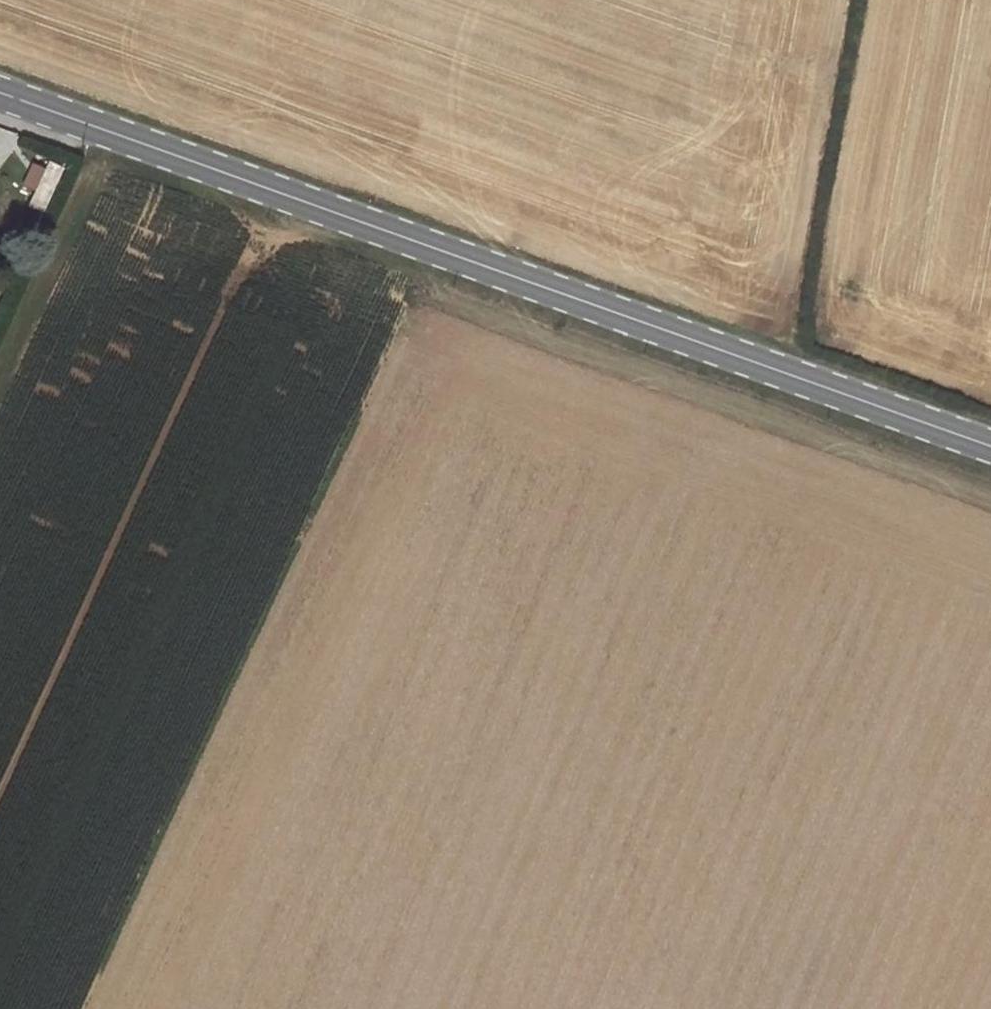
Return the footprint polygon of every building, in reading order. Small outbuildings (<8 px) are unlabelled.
[(30,192),(24,207),(42,213),(57,170),(30,160),(20,188),(30,192)]
